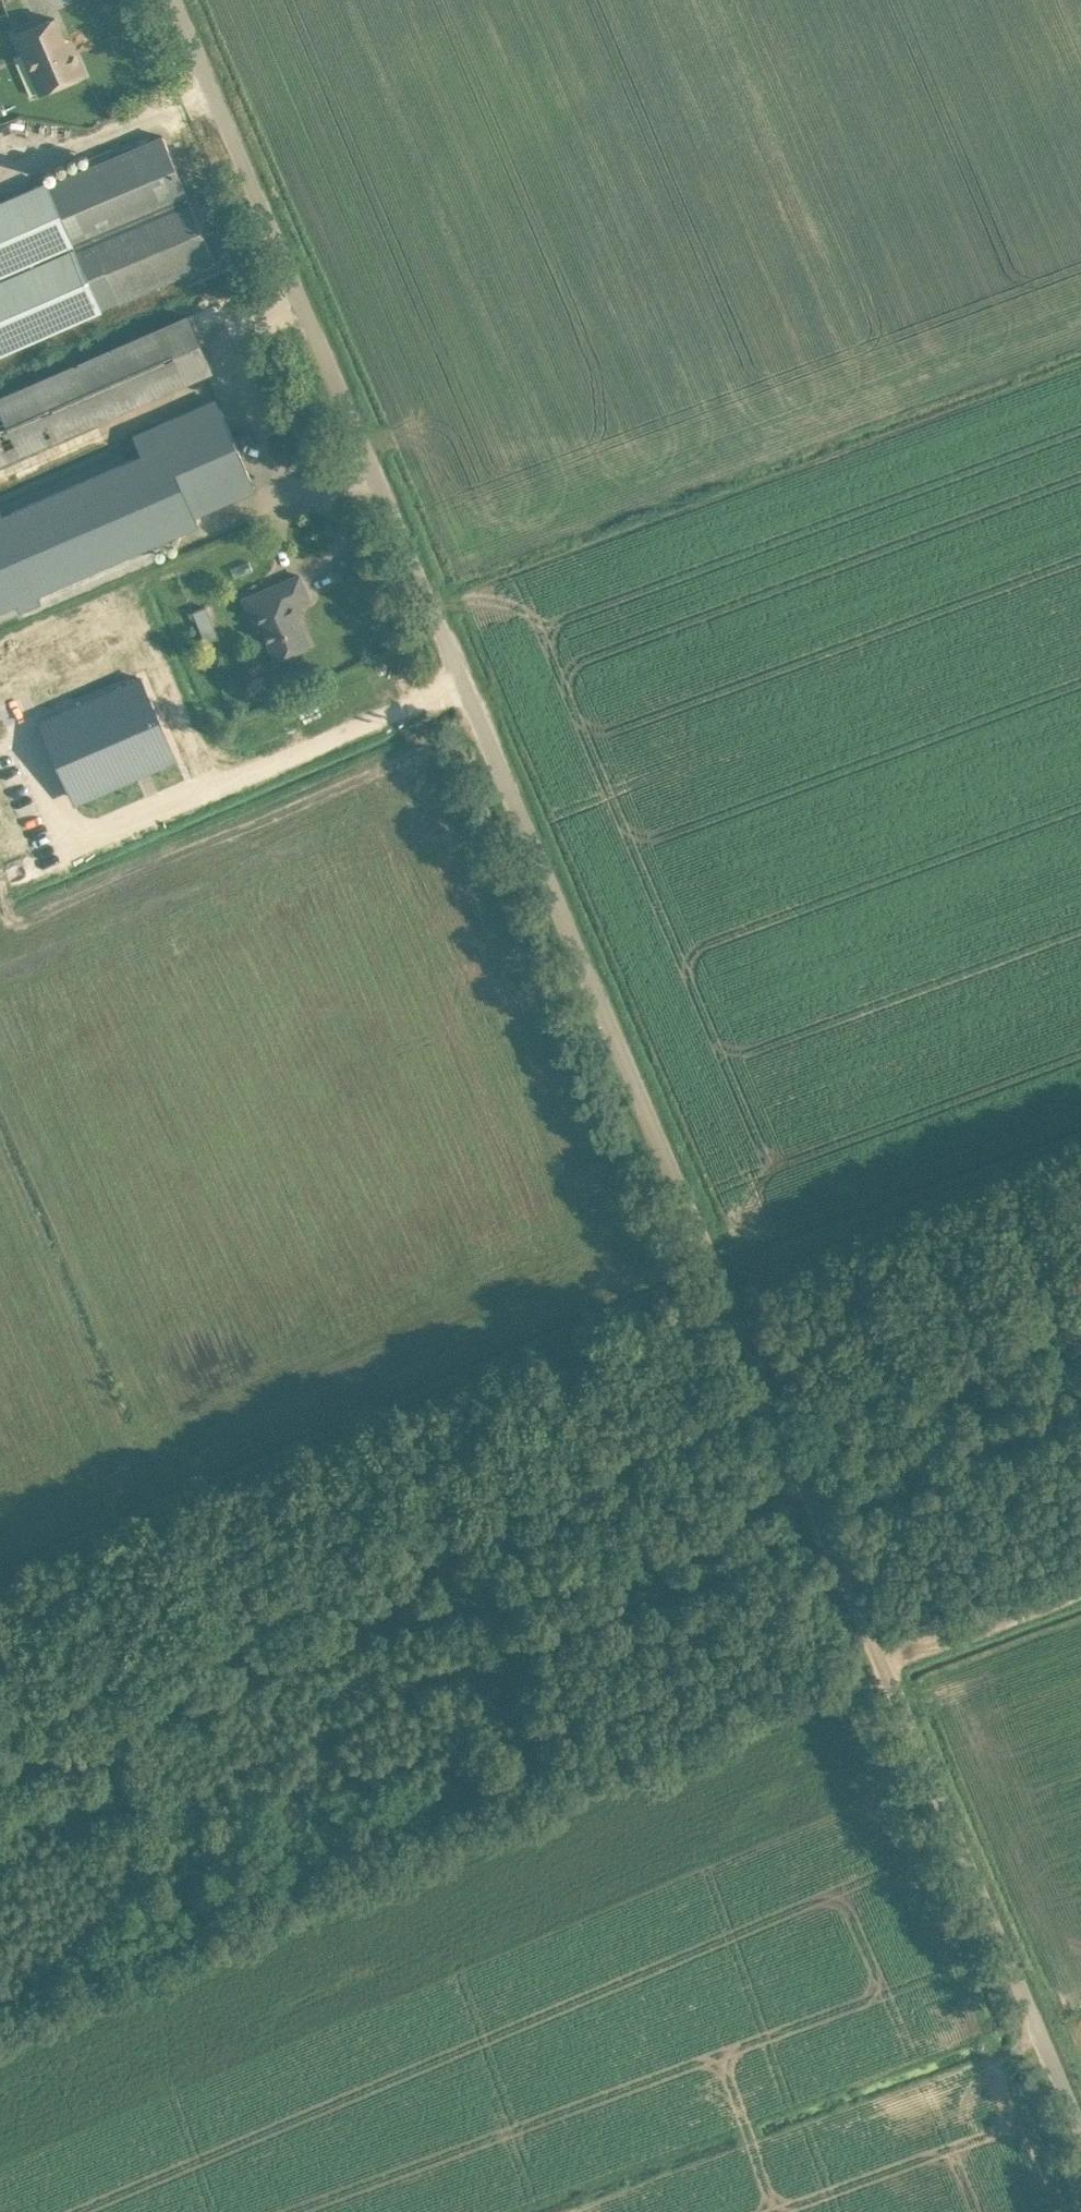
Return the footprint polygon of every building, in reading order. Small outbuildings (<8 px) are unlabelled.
[(71,54),(55,17),(16,33),(24,51),(30,49),(47,90),(66,82),(86,74),(77,51),(71,54)] [(103,309),(102,308),(120,300),(216,259),(199,218),(205,216),(195,191),(188,194),(186,188),(192,185),(187,172),(180,175),(163,135),(115,155),(111,147),(87,157),(91,166),(48,184),(47,180),(0,200),(0,353),(103,309)] [(191,375),(211,366),(190,316),(189,315),(162,327),(0,398),(0,457),(183,378),(191,375)] [(16,601),(20,609),(42,600),(38,591),(197,522),(198,523),(199,523),(195,514),(255,488),(217,399),(134,435),(143,455),(5,514),(1,505),(0,506),(0,608),(16,601)] [(310,643),(293,603),(309,596),(300,574),(244,598),(256,626),(262,623),(276,657),(310,643)] [(206,606),(193,610),(199,625),(212,620),(206,606)] [(142,677),(40,721),(72,795),(174,751),(142,677)] [(681,1517),(700,1509),(695,1497),(676,1505),(681,1517)]
